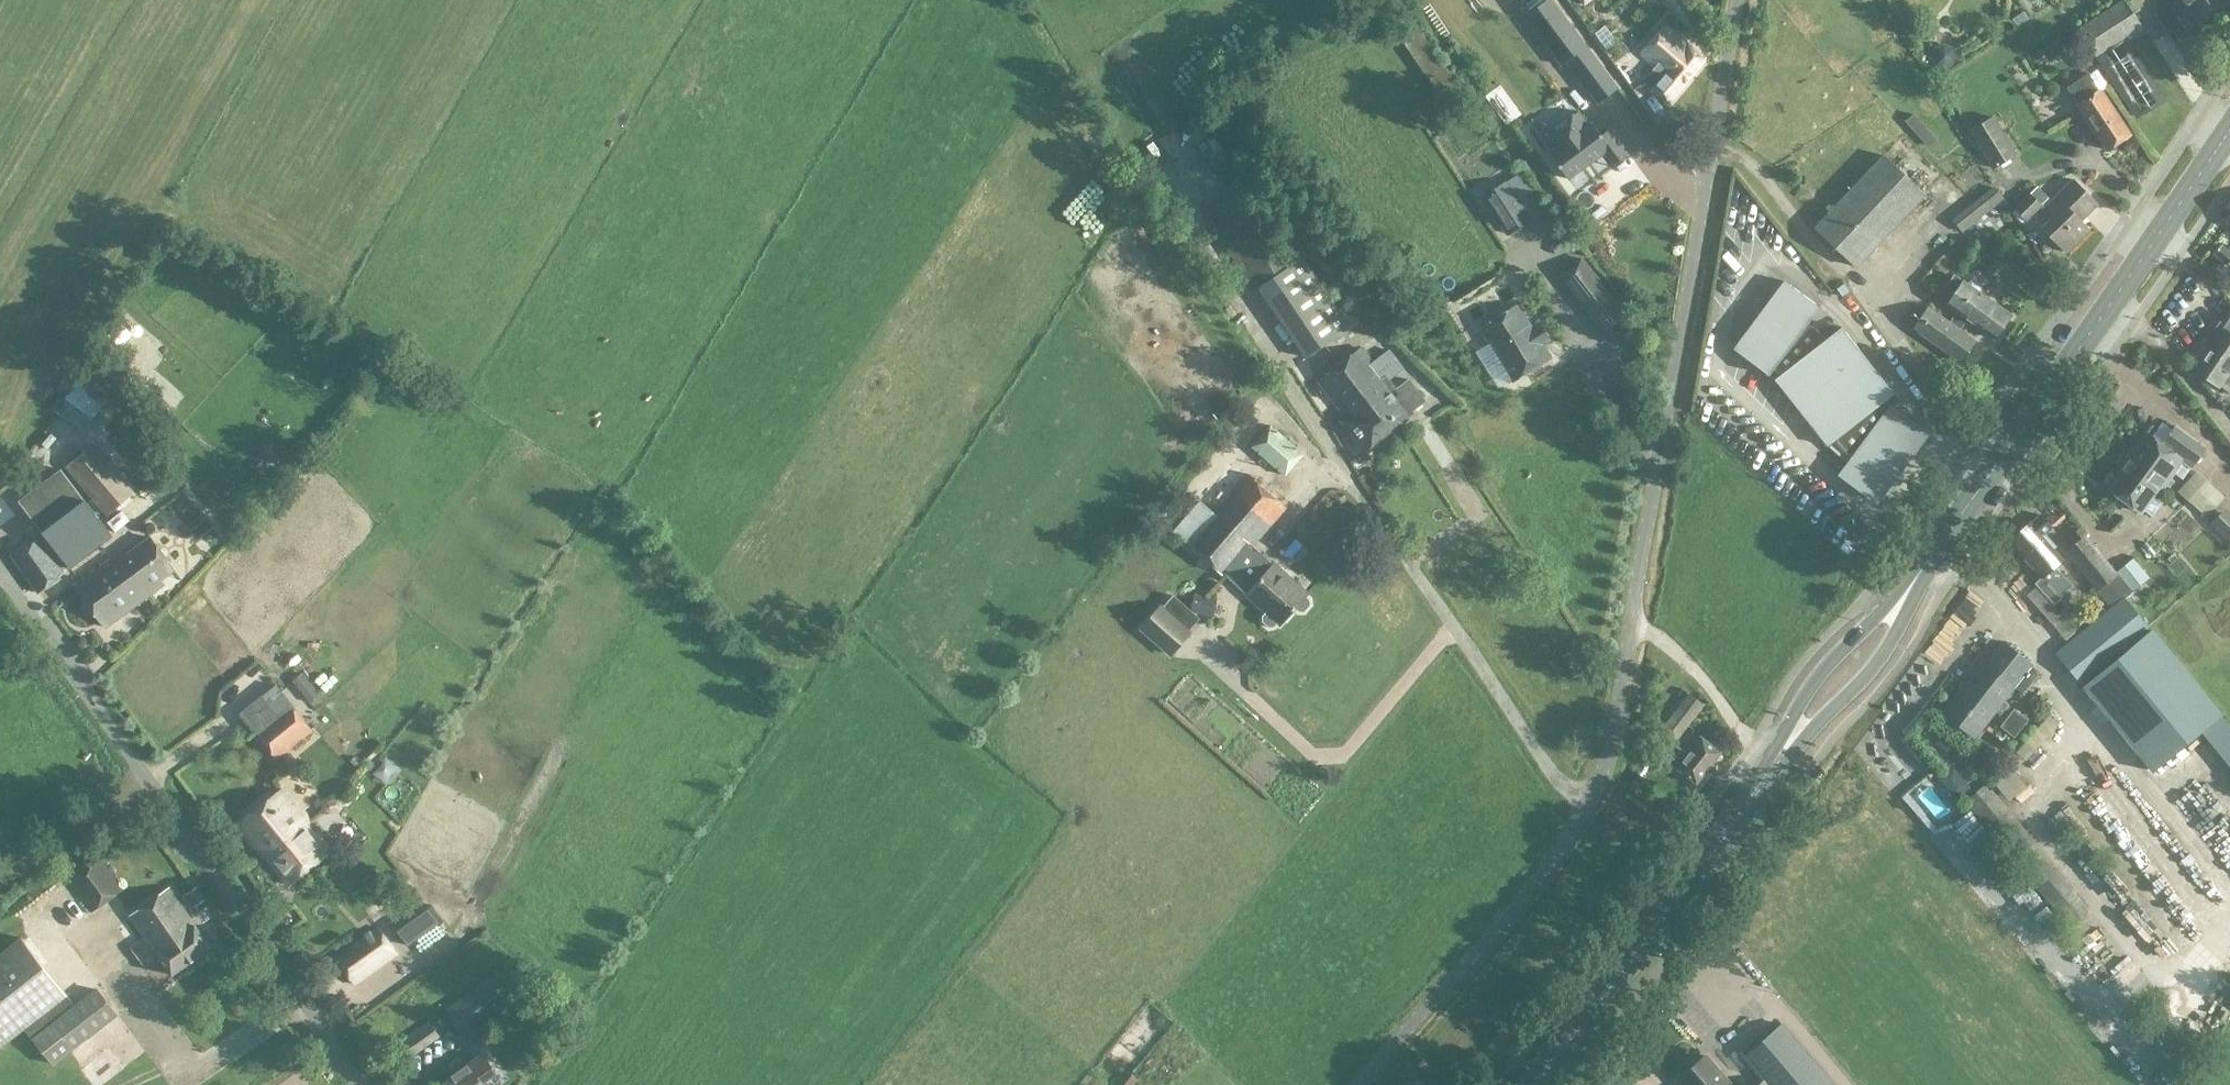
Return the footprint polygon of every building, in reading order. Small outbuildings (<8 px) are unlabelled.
[(1600,109),(1618,97),(1552,0),(1518,0),(1516,2),(1566,74),(1573,69),(1600,109)] [(2226,0),(2180,0),(2195,22),(2226,0)] [(2145,30),(2126,1),(2080,30),(2096,56),(2126,37),(2129,41),(2145,30)] [(1705,59),(1664,25),(1641,53),(1656,66),(1644,81),(1653,89),(1669,103),(1705,59)] [(1617,42),(1606,26),(1595,33),(1607,49),(1617,42)] [(2134,110),(2155,100),(2128,42),(2107,51),(2134,110)] [(1945,68),(1953,64),(1956,57),(1952,49),(1945,46),(1937,49),(1934,57),(1937,65),(1945,68)] [(2078,61),(2083,70),(2092,65),(2086,55),(2078,61)] [(2078,104),(2100,90),(2089,73),(2067,87),(2078,104)] [(2100,90),(2078,104),(2078,105),(2108,150),(2131,135),(2101,90),(2100,90)] [(1535,95),(1517,108),(1531,127),(1549,113),(1535,95)] [(1578,112),(1543,138),(1554,152),(1550,155),(1568,179),(1602,154),(1611,167),(1629,153),(1610,129),(1602,135),(1592,123),(1589,126),(1578,112)] [(1923,122),(1915,113),(1905,121),(1914,130),(1923,122)] [(1970,130),(1994,169),(2018,154),(1994,116),(1970,130)] [(1185,121),(1161,130),(1172,160),(1196,151),(1185,121)] [(1814,228),(1857,269),(1927,194),(1884,154),(1814,228)] [(1085,238),(1119,216),(1092,174),(1058,195),(1085,238)] [(1658,232),(1634,174),(1583,195),(1607,253),(1658,232)] [(2054,215),(2042,227),(2066,252),(2089,230),(2081,221),(2098,204),(2073,179),(2045,207),(2054,215)] [(1509,234),(1532,220),(1509,182),(1486,196),(1509,234)] [(1258,288),(1300,259),(1251,183),(1203,213),(1251,287),(1258,288)] [(2005,198),(1995,186),(1952,220),(1963,232),(2005,198)] [(2027,219),(2041,205),(2031,194),(2016,208),(2027,219)] [(1968,273),(1985,248),(1971,239),(1955,263),(1968,273)] [(2228,265),(2229,262),(2229,252),(2221,245),(2214,253),(2228,265)] [(1305,256),(1300,259),(1258,288),(1257,288),(1305,358),(1351,327),(1305,256)] [(1560,278),(1606,339),(1630,321),(1583,260),(1560,278)] [(1392,294),(1376,272),(1350,290),(1366,313),(1392,294)] [(1928,308),(1913,330),(1960,363),(1976,340),(1959,329),(1966,319),(1994,339),(2012,314),(1980,292),(1982,288),(1971,281),(1969,284),(1964,281),(1955,275),(1946,287),(1955,294),(1947,305),(1957,313),(1950,323),(1928,308)] [(1833,442),(1852,458),(1841,474),(1875,499),(1925,432),(1890,407),(1886,412),(1879,406),(1894,393),(1842,327),(1826,339),(1808,323),(1820,307),(1785,281),(1734,349),(1769,375),(1774,369),(1781,375),(1775,379),(1828,446),(1833,442)] [(1540,323),(1532,328),(1518,305),(1480,328),(1514,381),(1551,358),(1542,344),(1550,339),(1540,323)] [(2222,324),(2223,329),(2218,330),(2207,345),(2208,346),(2204,352),(2203,351),(2191,369),(2219,388),(2220,386),(2229,392),(2229,313),(2222,324)] [(1344,414),(1389,379),(1404,368),(1390,350),(1373,363),(1362,348),(1319,381),(1344,414)] [(66,400),(89,419),(91,421),(125,378),(99,357),(89,369),(90,370),(66,400)] [(1389,379),(1344,414),(1339,417),(1365,451),(1414,413),(1413,410),(1433,395),(1422,380),(1415,386),(1409,379),(1396,389),(1389,379)] [(38,440),(54,453),(75,426),(58,413),(38,440)] [(1270,424),(1251,446),(1286,476),(1305,454),(1270,424)] [(2146,434),(2137,445),(2118,471),(2121,473),(2109,490),(2118,497),(2117,499),(2117,503),(2124,508),(2128,507),(2129,505),(2139,512),(2141,509),(2151,517),(2162,502),(2154,497),(2180,461),(2191,468),(2204,450),(2173,428),(2161,445),(2146,434)] [(108,515),(136,491),(93,442),(66,467),(108,515)] [(270,453),(257,467),(266,476),(279,462),(270,453)] [(18,501),(41,532),(43,531),(71,568),(113,535),(86,499),(86,498),(62,467),(18,501)] [(2185,499),(2209,511),(2222,485),(2198,473),(2185,499)] [(1309,593),(1286,573),(1275,564),(1274,565),(1253,546),(1287,508),(1250,475),(1215,514),(1188,543),(1225,576),(1226,575),(1248,594),(1247,595),(1266,612),(1263,616),(1263,621),(1270,628),(1275,627),(1278,623),(1281,625),(1295,608),(1299,612),(1305,612),(1311,605),(1310,600),(1306,596),(1309,593)] [(1188,543),(1215,514),(1201,501),(1174,531),(1188,543)] [(2220,513),(2211,523),(2229,541),(2229,523),(2220,513)] [(2053,566),(2062,559),(2053,548),(2056,545),(2049,537),(2048,538),(2044,534),(2052,527),(2040,514),(2030,523),(2009,541),(2041,576),(2034,582),(2049,598),(2064,585),(2055,575),(2058,572),(2053,566)] [(2071,535),(2077,541),(2081,546),(2089,539),(2079,528),(2071,535)] [(39,593),(65,573),(37,533),(10,553),(39,593)] [(174,569),(151,537),(146,541),(143,539),(140,541),(140,545),(121,559),(117,554),(75,585),(106,627),(164,584),(161,579),(174,569)] [(2116,572),(2089,539),(2081,546),(2077,541),(2065,551),(2111,607),(2112,607),(2125,597),(2132,591),(2116,572)] [(2005,578),(2022,569),(2016,558),(1999,568),(2005,578)] [(2132,591),(2149,577),(2133,558),(2116,572),(2132,591)] [(2111,607),(2055,653),(2082,686),(2153,772),(2223,714),(2152,628),(2151,629),(2125,597),(2112,607),(2111,607)] [(1924,648),(1939,660),(1978,610),(1963,598),(1924,648)] [(1172,655),(1191,633),(1161,607),(1142,628),(1172,655)] [(2006,707),(2001,703),(2014,686),(2023,691),(2036,674),(2029,667),(2032,664),(2004,642),(1986,665),(1983,663),(1944,713),(1975,737),(1995,711),(2000,715),(2006,707)] [(321,693),(304,672),(292,681),(309,703),(321,693)] [(241,713),(256,732),(290,704),(276,686),(241,713)] [(1662,728),(1678,739),(1704,704),(1689,691),(1662,728)] [(290,704),(256,732),(277,758),(311,730),(290,704)] [(2041,731),(2056,714),(2047,706),(2032,724),(2041,731)] [(1663,757),(1698,783),(1722,751),(1694,730),(1681,747),(1674,742),(1663,757)] [(266,855),(308,820),(305,813),(284,787),(239,823),(260,849),(260,848),(266,855)] [(1992,789),(1991,790),(1970,807),(2014,860),(2036,841),(1992,789)] [(2126,828),(2118,802),(2099,808),(2107,834),(2126,828)] [(308,820),(266,855),(290,884),(330,851),(309,825),(307,821),(308,821),(308,820)] [(97,850),(63,875),(91,914),(125,888),(97,850)] [(195,906),(208,896),(199,884),(186,893),(195,906)] [(169,887),(142,906),(130,915),(172,974),(211,947),(169,887)] [(430,906),(408,922),(419,937),(440,921),(430,906)] [(408,945),(419,937),(408,922),(397,930),(408,945)] [(355,984),(398,953),(378,925),(335,956),(355,984)] [(74,1005),(23,938),(0,956),(0,1047),(25,1028),(32,1038),(52,1022),(52,1021),(74,1005)] [(445,1009),(466,1039),(521,1000),(500,970),(445,1009)] [(32,1038),(46,1056),(53,1066),(119,1014),(97,987),(74,1005),(52,1021),(52,1022),(32,1038)] [(404,1062),(440,1036),(429,1020),(393,1046),(404,1062)] [(1783,1025),(1745,1058),(1764,1081),(1760,1084),(1834,1084),(1783,1025)] [(481,1083),(495,1073),(482,1056),(469,1066),(468,1065),(451,1076),(453,1078),(443,1084),(482,1084),(481,1083)] [(1707,1056),(1679,1079),(1684,1084),(1731,1084),(1707,1056)] [(1139,1078),(1130,1071),(1119,1084),(1133,1084),(1139,1078)]
